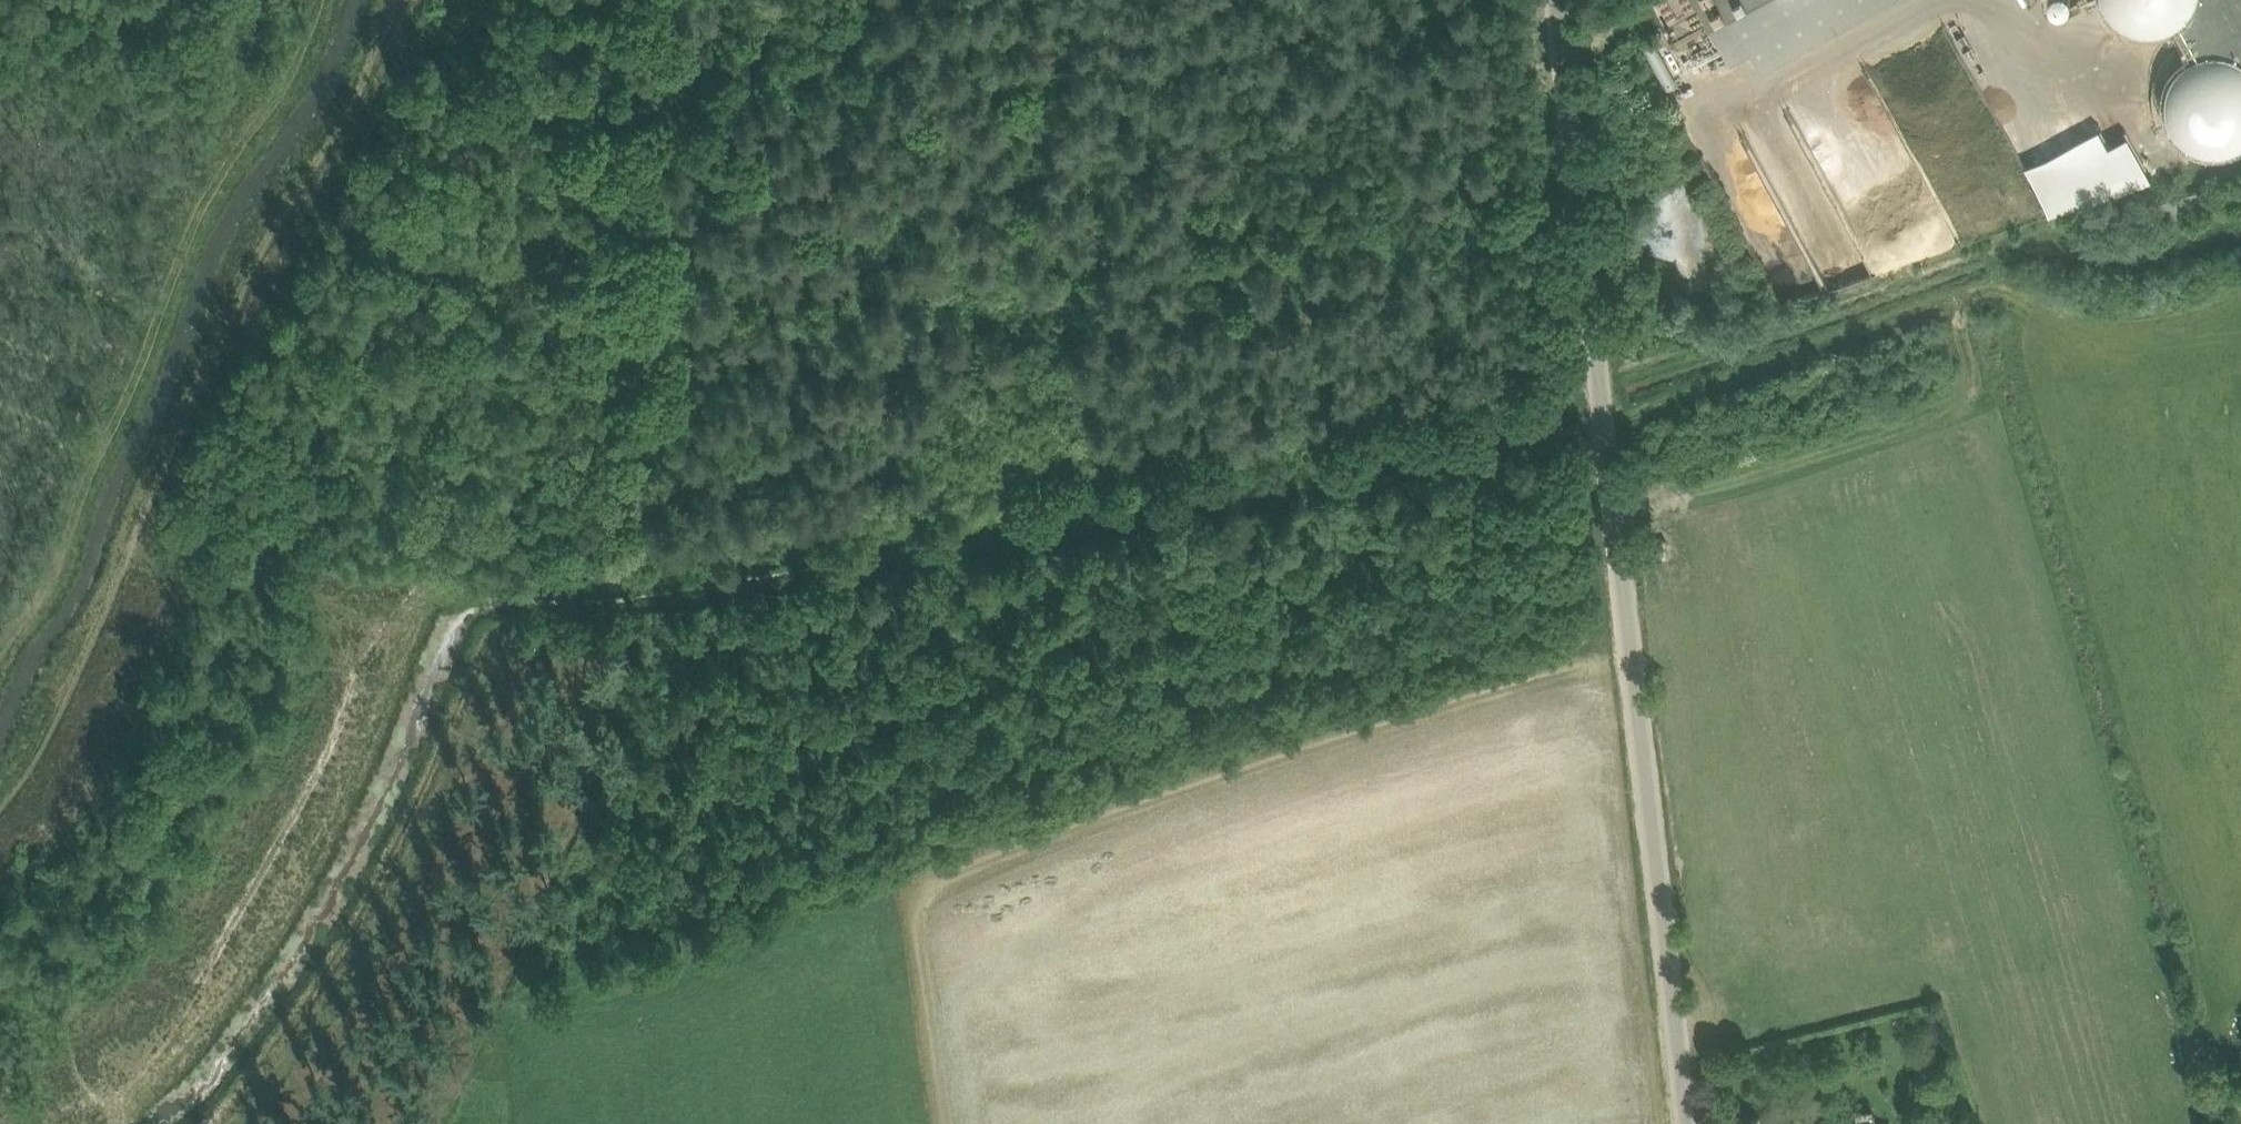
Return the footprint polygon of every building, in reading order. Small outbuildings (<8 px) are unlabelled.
[(1731,60),(1751,49),(1762,68),(1885,0),(1698,0),(1731,60)] [(2178,11),(2188,0),(2111,0),(2113,5),(2133,18),(2157,20),(2178,11)] [(2207,4),(2205,8),(2203,12),(2200,16),(2198,19),(2195,22),(2191,26),(2188,28),(2184,31),(2180,33),(2185,42),(2189,40),(2194,39),(2198,37),(2203,36),(2208,35),(2212,35),(2217,35),(2222,35),(2226,36),(2231,37),(2236,38),(2240,40),(2240,41),(2240,0),(2209,0),(2207,4)] [(2240,136),(2240,53),(2221,46),(2197,50),(2178,63),(2168,85),(2169,108),(2180,129),(2200,141),(2223,144),(2240,136)] [(2042,216),(2080,199),(2057,149),(2020,165),(2042,216)] [(1881,1106),(1862,1108),(1864,1121),(1883,1119),(1881,1106)] [(345,1115),(333,1120),(335,1123),(349,1123),(345,1115)]
